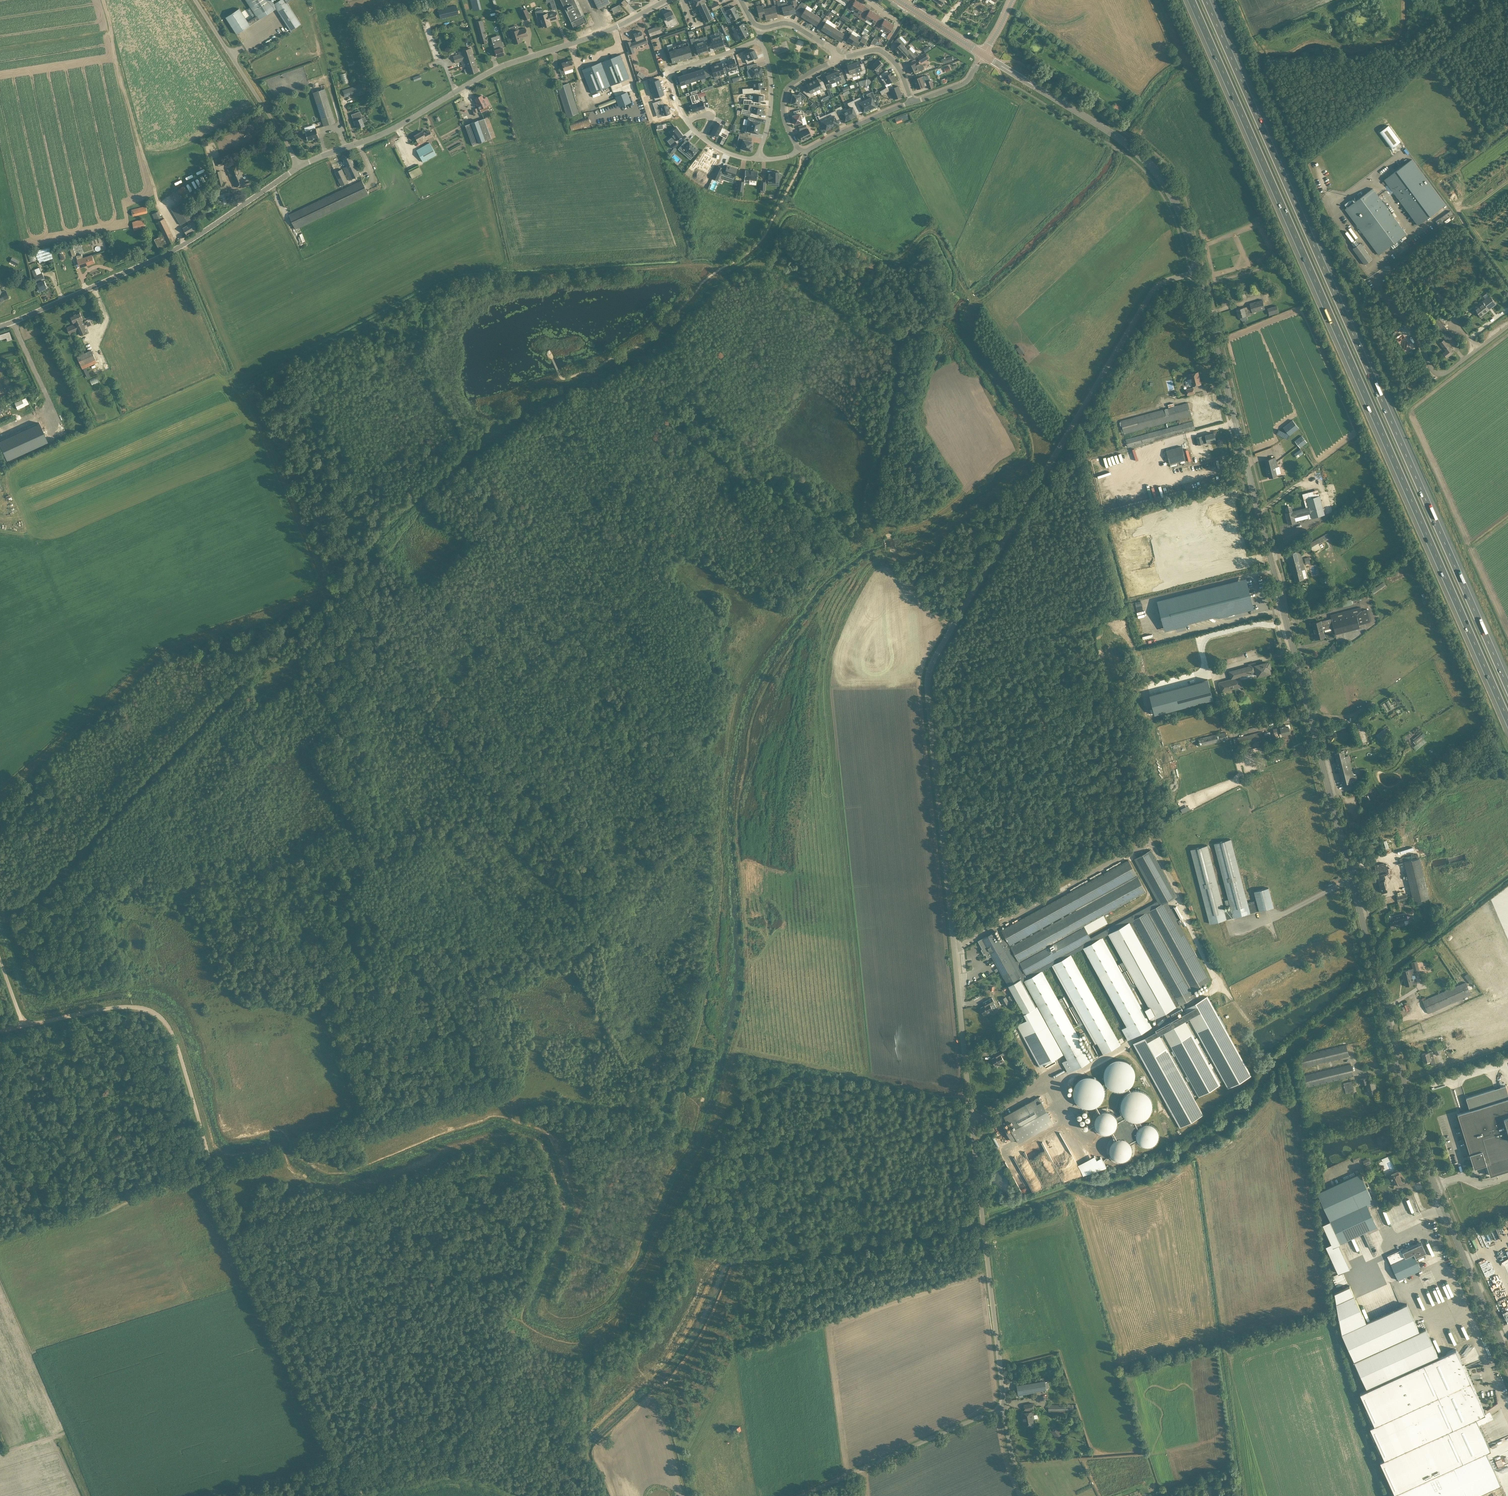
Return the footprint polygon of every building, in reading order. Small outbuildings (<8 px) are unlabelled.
[(274,4),(271,0),(246,0),(256,16),(248,21),(239,8),(226,17),(236,34),(250,25),(259,19),(259,20),(276,8),(290,31),(301,24),(287,2),(290,0),(279,0),(274,4)] [(584,16),(582,17),(574,0),(560,0),(566,11),(572,23),(574,28),(587,21),(584,16)] [(609,0),(594,0),(596,4),(598,9),(611,3),(609,0)] [(712,18),(705,2),(706,1),(706,0),(693,0),(696,6),(697,6),(704,21),(712,18)] [(778,0),(776,0),(777,3),(779,9),(782,8),(784,15),(787,14),(787,15),(790,15),(788,5),(787,5),(787,2),(781,4),(780,0),(778,0)] [(788,5),(790,15),(792,14),(792,13),(796,12),(794,8),(794,6),(797,5),(796,0),(795,0),(790,1),(791,4),(788,5)] [(860,2),(858,1),(856,0),(855,0),(854,2),(851,1),(846,8),(851,11),(853,8),(855,10),(860,2)] [(713,11),(720,7),(721,7),(718,1),(710,5),(713,11)] [(805,3),(804,3),(802,2),(801,4),(800,3),(796,8),(797,9),(800,11),(805,3)] [(853,14),(858,17),(861,18),(865,12),(862,10),(865,6),(862,4),(860,2),(855,10),(853,14)] [(456,5),(454,5),(453,3),(451,4),(452,6),(443,8),(445,18),(458,14),(456,5)] [(720,7),(724,15),(728,13),(732,21),(740,16),(734,6),(730,8),(729,7),(730,7),(728,3),(721,7),(720,7)] [(805,8),(807,5),(805,3),(800,11),(802,13),(801,16),(804,17),(803,18),(805,19),(810,11),(805,8)] [(614,13),(621,9),(619,4),(611,8),(614,13)] [(763,10),(764,10),(763,6),(762,5),(760,6),(759,5),(756,6),(759,18),(763,16),(765,15),(763,10)] [(772,7),(769,8),(772,18),(773,17),(774,18),(778,17),(777,12),(775,5),(772,6),(772,7)] [(531,18),(527,8),(520,11),(524,20),(531,18)] [(769,8),(764,10),(763,10),(765,15),(766,20),(770,19),(770,18),(772,18),(769,8)] [(550,21),(558,18),(556,12),(547,14),(547,13),(544,14),(542,9),(535,11),(537,17),(540,16),(541,22),(543,27),(551,24),(550,21)] [(664,14),(666,17),(663,19),(667,25),(672,22),(674,25),(678,23),(676,21),(673,15),(671,10),(664,14)] [(865,12),(861,18),(865,21),(867,18),(870,20),(874,12),(872,11),(869,10),(867,13),(865,12)] [(810,23),(811,23),(816,15),(810,11),(805,19),(807,21),(808,20),(811,22),(810,23)] [(874,12),(870,20),(872,22),(871,25),(875,27),(879,22),(876,20),(879,16),(876,14),(877,14),(874,12)] [(821,18),(816,15),(811,23),(813,24),(813,23),(816,25),(821,18)] [(820,25),(822,27),(821,29),(826,32),(830,24),(826,22),(827,19),(824,17),(820,25)] [(879,22),(875,27),(875,28),(875,27),(880,30),(883,32),(889,21),(887,20),(887,21),(884,19),(882,23),(879,22)] [(484,30),(485,29),(482,20),(475,22),(482,44),(488,42),(484,30)] [(889,21),(883,32),(887,35),(886,37),(889,39),(892,33),(890,31),(894,25),(891,23),(889,21)] [(737,31),(741,38),(749,34),(743,23),(732,28),(735,32),(737,31)] [(835,27),(830,24),(826,32),(830,35),(835,27)] [(648,30),(650,35),(650,36),(661,32),(659,26),(648,30)] [(835,38),(839,30),(835,27),(830,35),(835,38)] [(528,35),(525,28),(519,30),(519,29),(518,29),(510,32),(514,43),(522,41),(521,37),(528,35)] [(850,42),(854,35),(851,33),(853,31),(850,29),(849,31),(845,37),(848,38),(847,40),(850,42)] [(844,33),(839,30),(835,38),(839,40),(842,36),(844,33)] [(716,37),(719,47),(724,46),(721,35),(716,37)] [(854,35),(850,42),(855,45),(859,38),(854,35)] [(860,39),(859,38),(855,45),(856,46),(858,43),(862,46),(867,39),(862,36),(860,39)] [(625,43),(630,54),(635,53),(633,48),(647,42),(646,37),(631,43),(630,41),(625,43)] [(719,47),(716,37),(711,39),(714,49),(719,47)] [(899,45),(895,49),(899,53),(906,47),(904,45),(905,44),(899,37),(895,41),(897,43),(899,45)] [(700,42),(703,53),(708,51),(705,40),(700,42)] [(668,48),(669,54),(672,62),(692,56),(688,42),(668,48)] [(703,53),(700,42),(695,44),(698,54),(703,53)] [(502,48),(501,48),(499,49),(497,43),(493,45),(495,52),(497,57),(505,54),(502,48)] [(916,51),(914,53),(910,48),(908,50),(906,47),(899,53),(904,58),(908,54),(910,57),(913,59),(917,56),(917,57),(919,55),(916,51)] [(479,71),(471,48),(458,52),(459,54),(453,56),(455,63),(461,62),(463,67),(466,66),(469,74),(479,71)] [(754,49),(743,54),(747,64),(754,61),(752,58),(757,56),(754,49)] [(926,53),(918,57),(921,62),(928,58),(926,53)] [(630,79),(622,59),(620,54),(582,69),(592,93),(630,79)] [(565,73),(564,71),(574,68),(573,64),(572,59),(562,63),(563,67),(559,68),(561,74),(565,73)] [(728,61),(729,65),(726,66),(728,72),(737,69),(734,59),(728,61)] [(878,74),(883,70),(880,68),(883,64),(878,59),(871,66),(877,71),(876,72),(878,74)] [(450,69),(456,67),(454,61),(448,63),(450,69)] [(853,63),(857,75),(865,73),(866,70),(863,62),(860,64),(859,61),(853,63)] [(912,74),(924,69),(924,67),(923,65),(921,64),(920,64),(919,62),(916,63),(915,63),(909,66),(912,74)] [(716,64),(719,75),(727,72),(725,67),(722,68),(721,63),(716,64)] [(758,68),(757,63),(747,65),(748,70),(751,69),(753,76),(762,74),(761,67),(758,68)] [(857,75),(853,63),(847,65),(848,68),(844,69),(848,78),(857,75)] [(719,75),(716,64),(711,66),(712,71),(709,72),(711,77),(719,75)] [(831,72),(835,81),(839,79),(841,83),(846,81),(842,71),(839,73),(838,70),(836,71),(836,70),(831,72)] [(885,85),(896,78),(893,75),(894,74),(892,72),(892,73),(891,72),(889,73),(887,70),(881,73),(879,75),(885,85)] [(835,81),(831,72),(827,74),(827,75),(826,75),(827,78),(824,79),(828,89),(832,87),(831,83),(835,81)] [(346,73),(340,74),(342,84),(349,82),(346,73)] [(928,85),(929,89),(934,87),(931,80),(927,81),(925,75),(922,77),(922,76),(914,79),(918,89),(925,86),(928,85)] [(652,87),(661,84),(659,79),(655,80),(654,77),(648,79),(649,82),(650,82),(652,87)] [(812,81),(816,90),(819,88),(821,92),(826,89),(823,80),(819,82),(818,79),(814,81),(814,80),(812,81)] [(816,90),(812,81),(808,83),(808,84),(806,85),(808,88),(805,89),(803,91),(810,97),(814,95),(813,92),(816,90)] [(747,93),(761,92),(760,87),(763,87),(763,82),(753,83),(753,87),(747,88),(747,93)] [(345,96),(364,90),(362,83),(343,90),(345,96)] [(569,83),(558,86),(567,117),(579,113),(569,83)] [(893,99),(901,96),(900,92),(898,86),(890,89),(893,99)] [(325,88),(313,92),(324,126),(335,122),(325,88)] [(662,89),(653,92),(655,97),(654,97),(655,100),(661,98),(660,95),(664,94),(662,89)] [(707,98),(713,96),(715,104),(724,101),(721,93),(716,95),(714,89),(705,92),(707,98)] [(868,98),(865,100),(869,109),(871,108),(871,109),(875,107),(874,107),(876,106),(873,100),(876,99),(872,91),(866,94),(868,98)] [(627,92),(615,96),(619,106),(631,102),(627,92)] [(799,94),(798,95),(793,94),(791,103),(799,105),(802,105),(803,101),(802,100),(806,96),(800,92),(799,94)] [(696,94),(693,95),(697,110),(704,108),(702,101),(699,102),(696,94)] [(746,99),(746,104),(760,105),(760,100),(763,100),(764,95),(753,94),(753,99),(746,99)] [(475,98),(478,103),(481,109),(483,107),(482,104),(486,102),(484,98),(483,99),(482,95),(475,98)] [(697,110),(693,95),(689,96),(692,104),(689,105),(691,112),(697,110)] [(857,107),(860,106),(863,112),(864,111),(865,112),(868,110),(869,109),(865,100),(862,101),(860,97),(855,99),(854,100),(857,107)] [(662,99),(654,102),(657,111),(662,109),(663,115),(670,113),(667,104),(664,105),(662,99)] [(856,115),(853,108),(857,107),(854,100),(853,100),(847,103),(850,108),(847,109),(846,107),(845,107),(850,118),(852,117),(852,118),(855,116),(855,115),(856,115)] [(1119,113),(1122,107),(1119,105),(1116,103),(1112,108),(1116,110),(1119,113)] [(747,105),(746,110),(752,111),(751,116),(761,118),(762,113),(760,113),(761,108),(747,105)] [(838,115),(842,114),(845,120),(846,120),(846,121),(849,119),(849,118),(850,118),(845,107),(843,108),(841,106),(835,108),(838,115)] [(840,118),(838,115),(835,108),(835,109),(835,110),(826,115),(831,126),(833,126),(833,127),(836,125),(836,124),(838,123),(836,120),(840,118)] [(730,112),(723,109),(720,115),(725,117),(723,120),(733,125),(735,121),(727,117),(730,112)] [(803,118),(805,116),(803,110),(799,109),(793,111),(795,115),(792,116),(794,124),(802,122),(801,118),(803,118)] [(821,129),(822,129),(821,127),(824,126),(825,129),(827,128),(828,129),(831,128),(830,127),(831,126),(826,115),(820,117),(819,115),(818,115),(817,111),(814,113),(816,116),(815,116),(821,129)] [(357,119),(356,117),(358,117),(357,112),(351,114),(353,119),(353,118),(355,124),(357,124),(358,128),(364,125),(363,121),(362,118),(357,119)] [(591,125),(588,117),(581,120),(569,124),(571,131),(591,125)] [(478,120),(473,122),(471,122),(471,123),(465,125),(472,145),(480,142),(491,138),(484,118),(478,120)] [(717,121),(714,127),(728,135),(730,131),(722,127),(723,124),(717,121)] [(799,126),(800,130),(801,129),(802,131),(799,133),(802,140),(812,136),(808,128),(806,129),(806,128),(807,128),(805,124),(799,126)] [(1380,132),(1392,148),(1401,141),(1389,125),(1380,132)] [(304,128),(305,131),(308,140),(318,137),(319,137),(316,128),(310,130),(309,127),(308,126),(305,127),(304,128)] [(676,140),(683,135),(676,127),(670,132),(676,140)] [(726,138),(728,135),(714,127),(711,134),(717,137),(718,134),(726,138)] [(435,139),(433,137),(430,130),(424,134),(422,131),(414,135),(417,140),(418,142),(426,138),(427,140),(428,139),(430,142),(435,139)] [(743,140),(741,148),(742,148),(742,150),(745,151),(746,149),(751,151),(752,145),(751,145),(752,141),(751,141),(747,140),(748,136),(739,134),(738,139),(743,140)] [(437,155),(430,142),(416,150),(423,162),(437,155)] [(693,156),(698,150),(689,142),(685,147),(682,144),(678,149),(683,153),(686,150),(693,156)] [(187,149),(179,151),(189,185),(187,186),(188,189),(199,186),(187,149)] [(716,160),(705,154),(700,161),(701,161),(698,166),(702,168),(704,164),(711,168),(716,160)] [(335,172),(341,184),(341,185),(348,182),(346,178),(348,177),(349,180),(357,176),(359,175),(353,160),(351,156),(343,159),(347,166),(343,168),(346,174),(344,174),(342,169),(335,172)] [(1384,179),(1418,225),(1445,204),(1412,159),(1384,179)] [(214,160),(212,160),(209,161),(212,173),(215,172),(219,190),(228,188),(226,181),(223,182),(220,170),(217,171),(214,160)] [(698,163),(695,160),(690,167),(693,169),(698,163)] [(738,168),(728,164),(726,169),(723,168),(724,167),(719,164),(712,177),(717,179),(718,177),(722,179),(725,173),(734,177),(738,168)] [(241,170),(238,165),(227,169),(230,176),(232,176),(236,187),(246,183),(241,170)] [(409,171),(412,178),(422,173),(419,166),(409,171)] [(758,171),(745,170),(744,179),(757,180),(758,171)] [(779,172),(779,171),(778,171),(775,171),(773,171),(772,171),(772,173),(768,173),(768,180),(772,180),(772,181),(779,181),(779,177),(780,177),(781,178),(782,174),(779,172)] [(362,180),(359,181),(289,215),(295,229),(299,227),(369,194),(362,180)] [(181,194),(187,190),(184,185),(178,189),(181,194)] [(1376,186),(1374,187),(1379,195),(1382,194),(1376,186)] [(1345,209),(1379,254),(1406,233),(1373,188),(1345,209)] [(193,217),(190,213),(183,201),(171,208),(181,225),(187,221),(189,224),(183,228),(184,230),(187,234),(198,228),(192,218),(193,217)] [(146,206),(131,209),(133,216),(147,213),(146,206)] [(1450,210),(1440,218),(1436,221),(1438,224),(1452,213),(1450,210)] [(176,241),(175,241),(164,218),(163,216),(161,217),(158,211),(152,214),(156,222),(157,222),(163,234),(154,239),(159,250),(176,241)] [(134,230),(144,228),(145,228),(143,219),(132,221),(134,230)] [(1365,264),(1372,259),(1360,243),(1353,248),(1365,264)] [(38,262),(53,258),(50,246),(35,250),(38,262)] [(76,256),(78,260),(78,261),(80,266),(85,264),(86,265),(94,262),(93,257),(92,255),(83,258),(82,254),(76,256)] [(47,286),(44,280),(45,279),(45,277),(43,273),(40,267),(32,270),(38,283),(35,284),(37,287),(39,292),(45,289),(44,287),(47,286)] [(0,288),(0,301),(9,297),(6,292),(5,290),(2,292),(0,288)] [(1496,304),(1489,296),(1474,308),(1481,316),(1496,304)] [(1237,309),(1239,317),(1246,315),(1245,312),(1251,310),(1252,312),(1265,308),(1262,299),(1249,303),(1250,305),(1237,309)] [(1276,305),(1266,307),(1269,315),(1278,312),(1276,305)] [(67,327),(70,334),(78,331),(80,335),(87,332),(81,319),(83,319),(82,316),(80,311),(70,315),(74,323),(75,322),(76,324),(67,327)] [(1433,322),(1442,332),(1448,341),(1453,337),(1439,318),(1433,322)] [(12,339),(10,331),(0,333),(0,339),(7,337),(7,340),(12,339)] [(1447,357),(1453,352),(1444,339),(1440,342),(1445,351),(1443,352),(1447,357)] [(77,356),(83,369),(97,362),(91,350),(77,356)] [(1192,386),(1196,385),(1201,384),(1198,372),(1187,375),(1186,376),(1187,377),(1187,378),(1189,379),(1190,378),(1192,386)] [(90,380),(92,384),(99,381),(96,376),(90,380)] [(17,409),(29,403),(26,397),(14,402),(17,409)] [(1188,403),(1120,418),(1123,432),(1191,417),(1188,403)] [(1292,420),(1283,427),(1289,435),(1298,428),(1292,420)] [(1194,422),(1125,437),(1127,445),(1196,430),(1194,422)] [(6,460),(48,441),(39,423),(0,441),(0,446),(6,460)] [(1194,438),(1196,445),(1216,440),(1214,433),(1194,438)] [(1302,436),(1295,441),(1300,448),(1307,442),(1302,436)] [(1170,463),(1169,464),(1186,459),(1182,446),(1166,449),(1170,463)] [(1275,457),(1265,460),(1269,478),(1277,476),(1277,474),(1281,473),(1279,466),(1278,466),(1275,457)] [(1319,495),(1318,491),(1306,494),(1307,499),(1304,500),(1306,508),(1292,511),(1286,513),(1289,524),(1295,522),(1294,517),(1307,513),(1308,518),(1324,514),(1319,495)] [(1319,544),(1330,538),(1327,533),(1309,544),(1313,552),(1321,548),(1319,544)] [(1307,578),(1305,572),(1300,550),(1289,553),(1295,581),(1307,578)] [(1217,617),(1239,611),(1238,608),(1241,610),(1246,601),(1238,596),(1242,588),(1233,583),(1232,584),(1232,582),(1164,599),(1171,629),(1181,626),(1180,621),(1212,613),(1217,617)] [(1143,610),(1141,601),(1135,602),(1137,612),(1143,610)] [(1367,609),(1361,610),(1360,607),(1330,614),(1331,618),(1312,623),(1315,636),(1316,639),(1325,637),(1324,634),(1322,626),(1333,623),(1335,633),(1359,627),(1358,624),(1370,621),(1367,609)] [(1253,677),(1270,672),(1269,669),(1269,667),(1270,667),(1269,663),(1267,663),(1267,662),(1256,665),(1255,663),(1253,663),(1254,667),(1250,668),(1253,677)] [(1197,682),(1191,663),(1145,676),(1150,695),(1197,682)] [(1254,667),(1253,663),(1249,664),(1250,666),(1229,672),(1231,678),(1220,681),(1220,682),(1219,682),(1221,692),(1242,686),(1241,680),(1253,677),(1250,668),(1254,667)] [(1197,682),(1150,695),(1154,713),(1213,698),(1208,679),(1197,682)] [(1389,699),(1382,703),(1386,711),(1393,707),(1389,699)] [(1282,735),(1290,732),(1289,726),(1286,727),(1286,725),(1273,729),(1274,734),(1281,732),(1282,735)] [(1385,729),(1376,735),(1379,739),(1388,733),(1385,729)] [(1226,731),(1198,738),(1200,746),(1228,739),(1226,731)] [(1263,739),(1262,736),(1261,731),(1250,734),(1251,734),(1245,735),(1234,738),(1236,746),(1263,739)] [(1415,744),(1416,743),(1417,743),(1423,738),(1420,734),(1413,739),(1414,740),(1413,742),(1415,744)] [(1343,750),(1335,752),(1342,784),(1343,784),(1344,788),(1352,785),(1351,782),(1354,781),(1348,755),(1345,756),(1343,750)] [(1274,907),(1269,887),(1254,891),(1257,900),(1247,902),(1231,839),(1215,843),(1229,899),(1225,900),(1226,905),(1230,904),(1232,909),(1224,911),(1207,845),(1191,849),(1210,923),(1226,919),(1274,907)] [(1109,933),(1124,960),(1118,964),(1122,970),(1128,967),(1150,1005),(1145,1008),(1151,1020),(1161,1015),(1165,1012),(1170,1021),(1156,1028),(1156,1029),(1156,1030),(1147,1036),(1134,1043),(1133,1043),(1180,1127),(1181,1127),(1203,1114),(1161,1038),(1165,1036),(1199,1096),(1221,1084),(1188,1024),(1192,1021),(1229,1089),(1253,1076),(1217,1012),(1208,995),(1186,1008),(1185,1008),(1187,1012),(1173,1019),(1172,1020),(1169,1014),(1170,1014),(1181,1007),(1180,1004),(1181,1003),(1183,1002),(1196,995),(1193,990),(1207,982),(1177,926),(1180,924),(1183,922),(1181,918),(1183,917),(1177,906),(1171,909),(1168,910),(1164,903),(1167,901),(1177,896),(1151,850),(1147,852),(1140,856),(1135,859),(1157,900),(1158,900),(1091,938),(1088,933),(1108,923),(1103,914),(1104,914),(1146,891),(1129,862),(1128,860),(1002,930),(1006,937),(1000,941),(996,933),(995,931),(978,940),(982,948),(985,954),(988,958),(992,955),(998,967),(1000,970),(1008,985),(1013,993),(1008,996),(1013,1005),(1018,1003),(1024,1014),(1027,1018),(1027,1019),(1026,1020),(1017,1025),(1040,1066),(1045,1064),(1046,1067),(1049,1066),(1057,1061),(1055,1058),(1065,1053),(1068,1058),(1063,1061),(1069,1072),(1090,1060),(1079,1039),(1080,1038),(1064,1009),(1068,1007),(1063,997),(1059,999),(1043,970),(1052,965),(1074,1005),(1069,1008),(1077,1023),(1079,1026),(1084,1023),(1095,1044),(1093,1045),(1099,1056),(1120,1044),(1071,956),(1073,955),(1073,954),(1085,947),(1128,1025),(1123,1028),(1129,1039),(1150,1028),(1152,1026),(1131,988),(1136,985),(1127,969),(1122,972),(1103,937),(1109,933)] [(1403,860),(1412,901),(1428,897),(1420,857),(1403,860)] [(1404,920),(1407,919),(1406,913),(1394,916),(1395,916),(1396,918),(1395,918),(1395,919),(1389,920),(1391,928),(1405,925),(1404,920)] [(1457,925),(1448,933),(1451,937),(1461,929),(1457,925)] [(1420,971),(1417,961),(1412,962),(1413,968),(1402,971),(1404,979),(1406,986),(1417,983),(1415,972),(1420,971)] [(1467,974),(1464,976),(1470,984),(1473,981),(1467,974)] [(1423,1001),(1428,1013),(1471,994),(1466,982),(1459,985),(1423,1001)] [(992,997),(983,1001),(985,1005),(981,1007),(984,1014),(994,1009),(991,1004),(995,1002),(992,997)] [(1346,1044),(1301,1054),(1303,1066),(1349,1056),(1346,1044)] [(996,1065),(1004,1060),(1002,1055),(1006,1053),(1003,1048),(994,1052),(996,1055),(991,1058),(996,1065)] [(1432,1050),(1423,1052),(1425,1061),(1430,1060),(1431,1065),(1435,1064),(1432,1050)] [(1134,1072),(1131,1065),(1125,1060),(1117,1059),(1109,1063),(1105,1069),(1104,1077),(1107,1084),(1113,1089),(1121,1090),(1129,1087),(1133,1080),(1134,1072)] [(1305,1086),(1353,1077),(1351,1064),(1303,1073),(1305,1086)] [(1105,1088),(1101,1080),(1095,1076),(1087,1075),(1080,1078),(1075,1084),(1074,1092),(1077,1100),(1084,1104),(1092,1105),(1099,1102),(1104,1096),(1105,1088)] [(1374,1084),(1373,1081),(1368,1082),(1367,1077),(1360,1079),(1361,1084),(1366,1083),(1369,1095),(1377,1093),(1375,1087),(1375,1085),(1375,1084),(1374,1084)] [(1352,1080),(1343,1082),(1345,1092),(1354,1091),(1352,1080)] [(1507,1170),(1507,1092),(1506,1085),(1500,1087),(1497,1087),(1495,1088),(1466,1097),(1470,1109),(1464,1111),(1457,1113),(1470,1153),(1474,1167),(1486,1163),(1490,1175),(1507,1170)] [(1152,1101),(1149,1094),(1142,1089),(1134,1088),(1127,1091),(1122,1098),(1121,1106),(1125,1113),(1131,1118),(1139,1119),(1146,1115),(1151,1109),(1152,1101)] [(1039,1097),(1004,1116),(1007,1120),(1002,1123),(1012,1140),(1016,1138),(1019,1142),(1054,1123),(1039,1097)] [(1107,1132),(1112,1129),(1116,1125),(1117,1120),(1116,1115),(1112,1111),(1107,1110),(1102,1110),(1097,1113),(1095,1118),(1095,1123),(1098,1128),(1102,1131),(1107,1132)] [(1141,1125),(1142,1124),(1140,1121),(1139,1121),(1138,1121),(1137,1121),(1136,1121),(1135,1121),(1133,1121),(1132,1120),(1131,1120),(1130,1120),(1129,1119),(1128,1119),(1128,1118),(1127,1118),(1126,1117),(1125,1116),(1124,1115),(1123,1114),(1123,1113),(1118,1115),(1119,1116),(1119,1117),(1120,1118),(1120,1119),(1120,1120),(1120,1121),(1120,1122),(1120,1123),(1120,1124),(1120,1125),(1120,1126),(1119,1127),(1119,1128),(1118,1129),(1118,1130),(1117,1131),(1116,1132),(1115,1133),(1114,1133),(1114,1134),(1113,1134),(1114,1137),(1115,1136),(1116,1136),(1117,1135),(1118,1135),(1119,1135),(1120,1135),(1121,1135),(1122,1135),(1123,1135),(1124,1135),(1125,1136),(1126,1136),(1127,1136),(1128,1137),(1129,1138),(1130,1138),(1131,1139),(1131,1140),(1132,1141),(1133,1141),(1133,1142),(1137,1140),(1137,1139),(1137,1138),(1136,1137),(1136,1136),(1136,1135),(1136,1134),(1136,1133),(1136,1132),(1137,1131),(1137,1130),(1137,1129),(1138,1128),(1139,1127),(1140,1126),(1141,1125)] [(1150,1145),(1154,1143),(1158,1139),(1159,1134),(1158,1128),(1154,1125),(1149,1123),(1144,1124),(1139,1127),(1137,1131),(1137,1137),(1140,1141),(1144,1144),(1150,1145)] [(1123,1159),(1127,1157),(1131,1153),(1132,1148),(1131,1143),(1127,1139),(1122,1137),(1117,1138),(1112,1141),(1110,1146),(1110,1151),(1113,1156),(1117,1159),(1123,1159)] [(1082,1176),(1090,1172),(1085,1160),(1077,1164),(1082,1176)] [(1397,1182),(1402,1180),(1399,1174),(1399,1173),(1397,1169),(1387,1174),(1392,1184),(1397,1182)] [(1323,1223),(1331,1242),(1326,1245),(1338,1273),(1350,1267),(1338,1243),(1377,1226),(1366,1203),(1373,1200),(1361,1173),(1317,1192),(1330,1220),(1323,1223)] [(1416,1258),(1426,1253),(1421,1242),(1403,1250),(1402,1249),(1387,1256),(1398,1280),(1421,1269),(1416,1258)] [(1451,1282),(1422,1292),(1427,1305),(1456,1294),(1451,1282)] [(1350,1285),(1334,1292),(1341,1334),(1366,1390),(1439,1356),(1426,1328),(1420,1331),(1407,1303),(1366,1322),(1350,1285)] [(1447,1346),(1465,1340),(1463,1334),(1462,1334),(1460,1327),(1443,1333),(1445,1337),(1447,1336),(1449,1340),(1446,1341),(1447,1346)] [(1439,1356),(1366,1390),(1359,1393),(1373,1425),(1369,1427),(1383,1459),(1379,1461),(1395,1493),(1491,1449),(1476,1417),(1485,1413),(1470,1380),(1471,1380),(1471,1377),(1469,1377),(1456,1349),(1439,1356)] [(1045,1381),(1045,1379),(1022,1383),(1022,1384),(1017,1385),(1018,1394),(1035,1392),(1035,1390),(1046,1388),(1045,1381)] [(1034,1425),(1033,1423),(1034,1423),(1032,1416),(1034,1415),(1033,1411),(1032,1411),(1032,1408),(1034,1408),(1033,1403),(1024,1404),(1025,1410),(1026,1409),(1027,1412),(1022,1413),(1022,1417),(1024,1417),(1025,1425),(1030,1424),(1030,1426),(1031,1426),(1032,1427),(1033,1427),(1033,1426),(1034,1425)] [(1072,1404),(1049,1404),(1049,1412),(1072,1412),(1072,1404)] [(1051,1431),(1057,1438),(1063,1432),(1057,1426),(1051,1431)]
